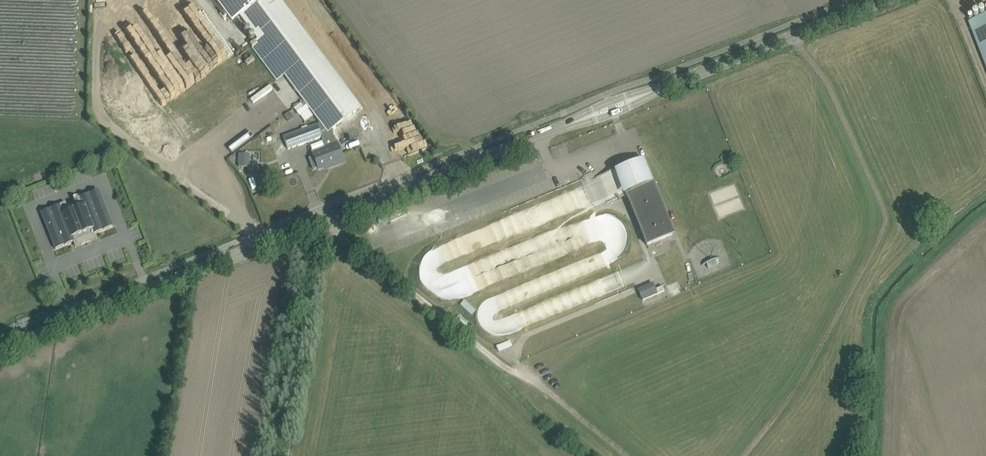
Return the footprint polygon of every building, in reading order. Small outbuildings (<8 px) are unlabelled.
[(282,2),(281,0),(216,0),(231,20),(240,15),(249,27),(258,39),(249,45),(255,53),(276,80),(284,74),(304,100),(293,108),(299,117),(300,115),(305,122),(313,116),(308,110),(310,109),(321,123),(318,124),(283,137),(288,149),(322,137),(326,146),(312,152),(314,157),(319,170),(330,165),(331,167),(344,162),(331,129),(360,108),(354,100),(282,2)] [(969,23),(985,66),(985,17),(969,23)] [(294,118),(289,111),(284,115),(288,122),(294,118)] [(252,132),(229,149),(233,153),(255,137),(252,132)] [(239,153),(238,166),(250,166),(250,153),(239,153)] [(626,194),(631,192),(621,167),(596,177),(607,203),(626,195),(626,194)] [(674,235),(657,193),(653,183),(631,192),(626,194),(626,195),(647,245),(674,235)] [(113,227),(109,217),(98,190),(80,197),(74,199),(76,205),(68,208),(65,203),(59,205),(41,212),(55,249),(74,242),(75,246),(96,238),(94,234),(113,227)] [(643,300),(655,295),(651,286),(639,291),(643,300)] [(466,301),(461,305),(472,316),(476,312),(466,301)] [(510,340),(497,346),(499,353),(513,347),(510,340)]
